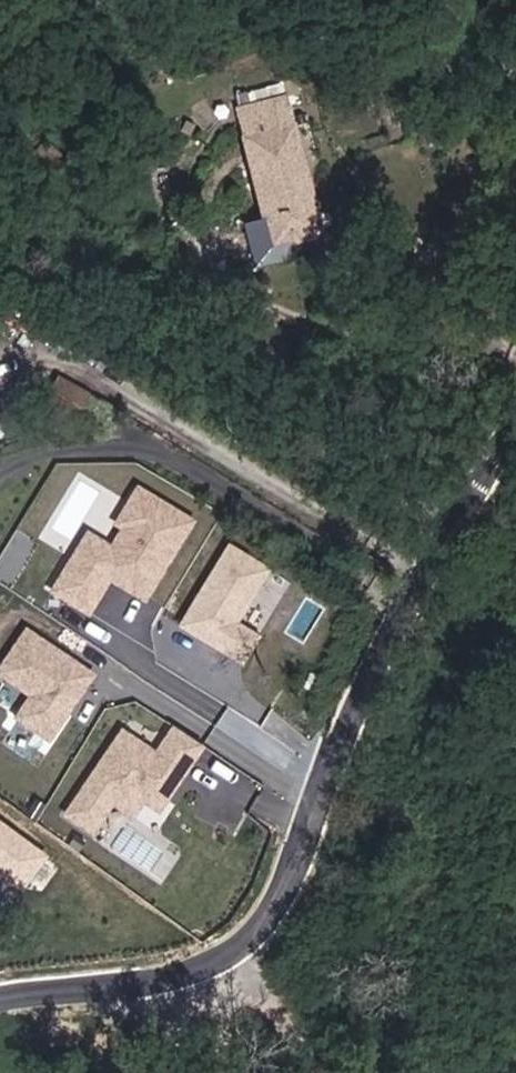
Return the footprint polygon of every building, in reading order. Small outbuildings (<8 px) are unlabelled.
[(261,210),(239,215),(250,260),(300,247),(296,229),(317,224),(286,98),(236,110),(261,210)] [(60,373),(49,390),(81,408),(91,391),(60,373)] [(10,435),(5,420),(0,421),(0,438),(10,435)] [(196,517),(137,484),(112,529),(118,532),(111,545),(86,532),(52,591),(94,615),(111,584),(147,604),(196,517)] [(274,570),(228,542),(176,626),(242,667),(263,633),(243,621),(274,570)] [(27,628),(0,669),(0,681),(28,699),(16,718),(52,742),(96,673),(27,628)] [(156,748),(122,726),(63,814),(95,835),(114,807),(148,831),(204,748),(171,725),(156,748)] [(0,820),(0,874),(24,892),(50,858),(0,820)]
